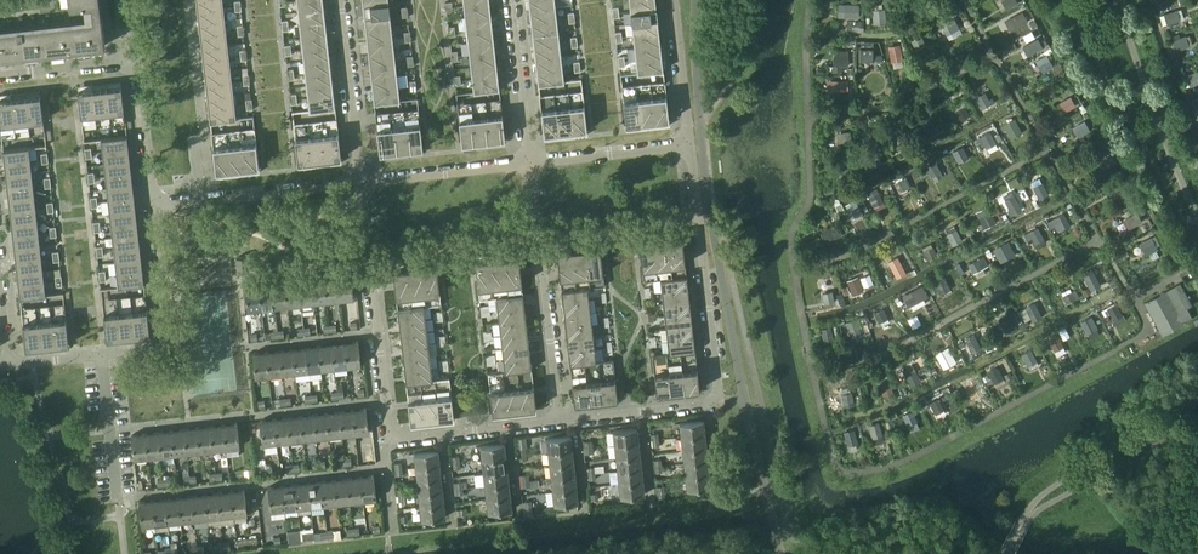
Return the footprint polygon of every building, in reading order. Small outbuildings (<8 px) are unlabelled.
[(24,54),(105,45),(102,17),(97,18),(95,0),(69,0),(70,6),(84,5),(85,19),(0,29),(0,53),(24,51),(24,54)] [(222,0),(196,0),(197,10),(223,7),(222,0)] [(298,11),(324,8),(323,0),(297,0),(298,11)] [(528,0),(528,3),(529,10),(555,7),(554,0),(528,0)] [(630,11),(656,8),(656,5),(655,3),(655,0),(629,0),(630,11)] [(915,0),(906,0),(901,3),(907,16),(920,9),(915,0)] [(1017,0),(1002,0),(1001,0),(1007,9),(1018,3),(1017,0)] [(388,1),(363,4),(364,16),(390,13),(388,1)] [(490,2),(463,5),(465,17),(491,14),(490,2)] [(858,17),(858,5),(838,4),(838,17),(858,17)] [(224,20),(223,7),(197,10),(198,23),(224,20)] [(555,7),(529,10),(530,12),(530,15),(531,22),(557,19),(555,7)] [(324,8),(298,11),(299,23),(325,20),(324,8)] [(630,11),(623,12),(624,24),(632,23),(657,20),(657,18),(657,15),(656,8),(630,11)] [(874,9),(872,9),(873,24),(886,22),(885,8),(882,8),(874,9)] [(1181,21),(1178,10),(1164,14),(1167,25),(1181,21)] [(1028,20),(1022,11),(1015,15),(1020,24),(1028,20)] [(390,13),(364,16),(366,28),(391,26),(390,13)] [(491,14),(465,17),(466,29),(492,27),(492,26),(491,14)] [(959,28),(955,18),(941,25),(946,34),(959,28)] [(557,19),(531,22),(531,25),(531,28),(532,35),(558,32),(557,19)] [(226,32),(224,20),(198,23),(200,35),(226,32)] [(325,20),(299,23),(301,36),(327,33),(325,20)] [(657,20),(632,23),(633,35),(659,32),(659,30),(658,27),(657,20)] [(391,26),(366,28),(367,41),(393,38),(391,26)] [(492,27),(466,29),(467,42),(494,39),(492,27)] [(227,45),(226,32),(200,35),(201,48),(227,45)] [(558,32),(532,35),(532,37),(533,40),(534,47),(559,44),(558,32)] [(659,32),(633,35),(634,48),(660,45),(660,42),(660,39),(659,32)] [(327,33),(301,36),(302,48),(328,45),(327,33)] [(926,45),(921,35),(911,40),(916,50),(926,45)] [(1189,47),(1186,36),(1172,40),(1176,51),(1189,47)] [(1043,47),(1038,37),(1023,46),(1028,56),(1043,47)] [(393,38),(367,41),(369,53),(394,50),(393,38)] [(469,54),(495,51),(494,39),(467,42),(469,54)] [(559,44),(534,47),(534,49),(534,52),(535,59),(561,57),(559,44)] [(902,53),(900,44),(889,46),(891,55),(902,53)] [(229,57),(227,45),(201,48),(203,60),(229,57)] [(328,45),(302,48),(304,61),(329,58),(328,45)] [(634,48),(627,48),(628,61),(630,61),(636,60),(662,57),(661,54),(661,52),(660,45),(634,48)] [(872,61),(872,47),(860,47),(860,61),(872,61)] [(394,50),(369,53),(370,65),(395,62),(394,50)] [(849,66),(848,50),(839,50),(839,54),(833,54),(834,66),(849,66)] [(495,51),(469,54),(470,66),(496,64),(495,51)] [(1053,63),(1047,53),(1039,58),(1045,67),(1053,63)] [(230,69),(229,57),(203,60),(204,72),(230,69)] [(561,57),(535,59),(535,62),(535,64),(536,72),(562,69),(561,57)] [(636,60),(630,61),(631,73),(637,72),(637,73),(663,70),(663,67),(662,64),(662,57),(636,60)] [(329,58),(304,61),(305,73),(331,70),(329,58)] [(395,62),(370,65),(371,78),(397,75),(395,62)] [(496,64),(470,66),(472,79),(498,76),(498,75),(497,72),(496,64)] [(231,82),(230,69),(204,72),(205,85),(231,82)] [(562,69),(536,72),(537,74),(537,76),(538,84),(564,81),(562,69)] [(331,70),(305,73),(306,85),(332,82),(331,70)] [(1196,72),(1186,76),(1190,87),(1197,84),(1197,77),(1196,72)] [(397,75),(371,78),(373,90),(398,87),(408,86),(407,74),(397,75)] [(498,76),(472,79),(473,91),(499,88),(498,79),(498,76)] [(847,80),(827,80),(827,91),(848,90),(847,80)] [(233,94),(231,82),(205,85),(207,97),(233,94)] [(332,82),(306,85),(308,98),(334,95),(332,82)] [(107,87),(110,112),(124,110),(121,85),(107,87)] [(92,89),(95,114),(110,112),(107,87),(92,89)] [(398,87),(373,90),(374,102),(400,99),(398,87)] [(92,89),(78,91),(79,101),(81,115),(95,114),(92,89)] [(992,104),(986,92),(976,97),(982,109),(992,104)] [(234,107),(233,94),(207,97),(208,110),(234,107)] [(40,95),(26,97),(29,121),(42,119),(43,119),(41,105),(40,95)] [(334,95),(308,98),(309,110),(335,107),(334,95)] [(666,95),(651,96),(654,121),(661,121),(669,120),(666,97),(666,95)] [(651,96),(637,98),(640,123),(646,122),(654,122),(654,121),(651,96)] [(1077,105),(1072,96),(1060,102),(1065,111),(1077,105)] [(26,97),(11,98),(14,122),(29,121),(26,97)] [(0,100),(0,124),(1,124),(14,122),(11,98),(0,100)] [(637,98),(623,100),(626,125),(640,123),(637,98)] [(971,115),(966,105),(956,110),(961,120),(971,115)] [(584,106),(569,107),(572,131),(573,131),(580,130),(587,129),(584,106)] [(236,119),(234,107),(208,110),(210,122),(236,119)] [(569,107),(556,109),(558,132),(559,132),(566,132),(572,131),(569,107)] [(556,109),(541,111),(543,134),(558,132),(556,109)] [(502,114),(487,116),(490,140),(505,138),(502,114)] [(487,116),(473,117),(476,142),(480,141),(488,140),(490,140),(487,116)] [(473,117),(459,119),(461,143),(466,143),(474,142),(476,142),(473,117)] [(1014,119),(1004,125),(1011,139),(1022,133),(1014,119)] [(1090,130),(1085,120),(1073,127),(1079,136),(1090,130)] [(938,133),(931,121),(919,128),(925,139),(938,133)] [(420,123),(405,125),(408,149),(411,149),(418,148),(423,147),(420,123)] [(405,125),(391,127),(394,151),(395,151),(403,150),(408,149),(405,125)] [(391,127),(377,128),(380,152),(389,151),(394,151),(391,127)] [(853,144),(851,131),(842,132),(843,145),(853,144)] [(338,132),(323,134),(326,159),(341,157),(338,132)] [(997,143),(991,132),(981,137),(987,148),(997,143)] [(323,134),(309,136),(312,161),(326,159),(323,134)] [(126,136),(101,138),(101,139),(102,151),(128,148),(127,135),(126,136)] [(309,136),(295,137),(298,162),(312,161),(309,136)] [(913,146),(909,138),(899,143),(903,151),(913,146)] [(256,142),(241,143),(244,168),(259,167),(256,142)] [(241,143),(227,145),(230,170),(244,168),(241,143)] [(227,145),(213,147),(215,172),(230,170),(227,145)] [(969,158),(963,146),(953,151),(959,163),(969,158)] [(1106,156),(1101,146),(1087,154),(1092,164),(1106,156)] [(4,150),(3,150),(4,162),(30,159),(28,148),(28,147),(4,150)] [(128,148),(102,151),(104,163),(130,160),(128,148)] [(882,162),(877,153),(864,160),(869,170),(882,162)] [(30,159),(4,162),(6,174),(31,171),(30,159)] [(130,160),(104,163),(105,175),(131,173),(130,160)] [(855,171),(854,160),(841,161),(841,172),(855,171)] [(942,172),(935,160),(926,166),(932,177),(942,172)] [(31,171),(6,174),(7,187),(32,184),(31,171)] [(131,173),(105,175),(107,188),(133,185),(131,173)] [(909,187),(904,177),(894,182),(899,192),(909,187)] [(1050,194),(1043,182),(1033,187),(1040,199),(1050,194)] [(32,184),(7,187),(8,199),(34,196),(32,184)] [(133,185),(107,188),(108,200),(134,197),(133,185)] [(1129,198),(1123,188),(1113,193),(1119,204),(1129,198)] [(884,202),(879,191),(869,197),(874,207),(884,202)] [(34,196),(8,199),(10,211),(35,209),(34,196)] [(108,200),(101,201),(102,213),(110,213),(135,210),(134,197),(108,200)] [(862,213),(855,200),(846,205),(853,218),(862,213)] [(1022,208),(1018,200),(1008,205),(1012,214),(1022,208)] [(35,209),(10,211),(11,224),(37,221),(35,209)] [(135,210),(110,213),(111,225),(137,222),(135,210)] [(996,222),(991,212),(981,218),(986,228),(996,222)] [(1142,221),(1137,212),(1125,218),(1131,228),(1142,221)] [(1071,227),(1065,213),(1052,219),(1058,231),(1061,229),(1062,231),(1071,227)] [(37,221),(11,224),(13,236),(38,233),(37,221)] [(137,222),(111,225),(112,237),(138,234),(137,222)] [(839,224),(821,229),(824,238),(828,237),(829,239),(842,236),(839,224)] [(1045,238),(1039,226),(1029,231),(1035,243),(1045,238)] [(963,240),(957,229),(947,234),(947,235),(945,236),(950,247),(963,240)] [(38,233),(13,236),(14,249),(39,246),(38,233)] [(138,234),(112,237),(114,250),(140,247),(138,234)] [(685,263),(684,249),(682,236),(682,237),(682,236),(639,241),(640,253),(642,268),(685,263)] [(1156,245),(1152,237),(1140,244),(1144,251),(1156,245)] [(603,272),(602,259),(601,257),(600,246),(600,245),(557,250),(557,251),(560,277),(603,272)] [(1010,256),(1004,245),(995,250),(1001,261),(1010,256)] [(39,246),(14,249),(15,261),(41,258),(39,246)] [(937,254),(933,246),(924,251),(928,259),(937,254)] [(140,247),(114,250),(115,262),(141,259),(140,247)] [(521,283),(518,255),(475,260),(476,272),(478,288),(521,283)] [(248,256),(236,257),(238,271),(249,270),(248,256)] [(906,273),(898,257),(888,262),(897,278),(906,273)] [(41,258),(15,261),(17,273),(42,270),(41,263),(41,258)] [(984,268),(978,258),(969,263),(974,273),(984,268)] [(115,262),(108,263),(110,275),(117,274),(142,271),(141,259),(115,262)] [(438,277),(436,264),(393,269),(396,297),(439,292),(438,277)] [(42,270),(17,273),(18,286),(44,283),(42,270)] [(142,271),(117,274),(118,286),(118,287),(143,284),(144,284),(142,271)] [(1102,285),(1094,271),(1084,277),(1091,291),(1102,285)] [(350,274),(337,276),(340,299),(353,298),(350,274)] [(340,299),(337,276),(324,277),(327,301),(340,299)] [(687,276),(654,279),(655,292),(661,291),(688,288),(687,276)] [(324,277),(311,279),(314,302),(327,301),(324,277)] [(951,289),(945,277),(934,283),(940,295),(951,289)] [(311,279),(298,280),(300,304),(301,311),(314,310),(314,302),(311,279)] [(298,280),(284,282),(287,305),(300,304),(298,280)] [(864,290),(860,280),(849,284),(853,295),(864,290)] [(284,282),(271,283),(274,307),(287,305),(284,282)] [(44,283),(18,286),(20,298),(45,295),(45,294),(44,283)] [(271,283),(258,285),(261,308),(274,307),(271,283)] [(1144,302),(1162,335),(1192,318),(1187,307),(1192,305),(1180,283),(1144,302)] [(248,310),(261,308),(258,285),(245,286),(248,310)] [(561,290),(562,302),(589,299),(588,287),(561,290)] [(689,300),(688,288),(661,291),(663,303),(689,300)] [(1067,304),(1080,296),(1076,288),(1062,296),(1067,304)] [(924,297),(920,289),(910,295),(914,302),(924,297)] [(835,301),(833,290),(822,292),(824,304),(835,301)] [(496,298),(498,310),(524,307),(522,295),(496,298)] [(591,312),(589,299),(562,302),(564,315),(591,312)] [(691,312),(689,300),(663,303),(664,315),(691,312)] [(1042,316),(1035,303),(1025,308),(1033,321),(1042,316)] [(1123,316),(1117,304),(1108,309),(1114,320),(1123,316)] [(424,306),(398,309),(399,321),(425,318),(430,317),(429,306),(424,306)] [(525,319),(524,307),(498,310),(499,322),(525,319)] [(146,309),(132,310),(135,335),(150,333),(147,309),(146,309)] [(889,318),(884,309),(874,313),(879,323),(889,318)] [(132,310),(118,312),(121,337),(135,335),(132,310)] [(591,312),(564,315),(565,323),(565,327),(592,324),(598,323),(596,311),(591,312)] [(104,314),(105,328),(106,338),(107,338),(121,337),(118,312),(104,314)] [(692,325),(691,312),(664,315),(666,328),(692,325)] [(1097,329),(1091,317),(1082,323),(1088,334),(1097,329)] [(52,320),(54,345),(69,343),(66,318),(52,320)] [(425,318),(399,321),(400,333),(427,330),(434,329),(432,318),(425,319),(425,318)] [(1018,329),(1012,318),(1001,324),(1007,335),(1018,329)] [(527,331),(525,319),(499,322),(501,334),(527,331)] [(862,336),(857,319),(847,322),(852,339),(862,336)] [(37,321),(40,346),(54,345),(52,320),(37,321)] [(23,323),(25,348),(40,346),(37,321),(23,323)] [(593,336),(592,324),(565,327),(567,339),(593,336)] [(330,333),(329,325),(322,326),(323,334),(330,333)] [(666,328),(660,328),(662,341),(694,337),(692,325),(666,328)] [(834,340),(831,327),(821,329),(823,342),(834,340)] [(304,336),(303,328),(296,329),(297,337),(304,336)] [(427,330),(400,333),(402,345),(428,342),(435,342),(434,330),(427,331),(427,330)] [(278,339),(277,331),(269,332),(270,340),(278,339)] [(528,343),(527,331),(501,334),(502,346),(528,343)] [(1064,347),(1057,335),(1049,339),(1055,351),(1064,347)] [(595,348),(593,336),(567,339),(568,351),(595,348)] [(694,337),(662,341),(663,353),(695,349),(694,337)] [(982,349),(976,337),(967,342),(973,354),(982,349)] [(358,341),(345,342),(348,366),(361,364),(358,341)] [(345,342),(332,344),(334,367),(348,366),(345,342)] [(429,355),(428,342),(402,345),(403,358),(429,355)] [(529,356),(528,343),(502,346),(503,359),(529,356)] [(332,344),(319,346),(321,369),(334,367),(332,344)] [(319,346),(305,347),(308,371),(321,369),(319,346)] [(305,347),(292,349),(295,372),(308,371),(305,347)] [(595,348),(568,351),(568,355),(569,364),(603,360),(602,348),(595,348)] [(292,349),(279,350),(281,374),(295,372),(292,349)] [(1038,362),(1031,349),(1022,354),(1028,366),(1038,362)] [(279,350),(265,352),(268,375),(281,374),(279,350)] [(955,362),(949,351),(940,356),(946,367),(955,362)] [(265,352),(253,353),(255,377),(268,375),(265,352)] [(431,367),(429,355),(403,358),(405,370),(431,367)] [(531,367),(529,356),(503,359),(505,370),(531,367)] [(431,367),(405,370),(406,382),(432,379),(439,378),(438,367),(431,368),(431,367)] [(700,388),(698,376),(697,367),(654,372),(655,382),(656,393),(657,393),(657,394),(699,389),(700,388)] [(1004,379),(998,367),(988,372),(994,384),(1004,379)] [(921,380),(917,372),(907,377),(911,385),(921,380)] [(616,386),(615,376),(572,381),(574,403),(575,403),(617,398),(616,386)] [(893,392),(890,382),(880,384),(883,395),(893,392)] [(973,382),(963,387),(967,396),(978,390),(973,382)] [(536,408),(533,385),(490,390),(491,400),(492,413),(536,408)] [(338,400),(337,392),(330,393),(331,401),(338,400)] [(855,404),(852,392),(841,394),(844,407),(855,404)] [(312,403),(311,395),(304,396),(305,404),(312,403)] [(452,404),(451,395),(408,400),(410,422),(454,417),(452,404)] [(285,406),(284,398),(277,399),(278,407),(285,406)] [(945,409),(939,398),(930,403),(936,414),(945,409)] [(366,408),(353,409),(355,433),(368,431),(366,408)] [(353,409),(340,411),(342,434),(355,433),(353,409)] [(918,423),(915,416),(918,414),(916,410),(903,415),(908,427),(918,423)] [(340,411),(326,412),(329,436),(342,434),(340,411)] [(326,412),(313,414),(316,437),(329,436),(326,412)] [(313,414),(300,415),(302,439),(316,437),(313,414)] [(300,415),(286,417),(289,440),(302,439),(300,415)] [(286,417),(273,419),(276,442),(289,440),(286,417)] [(273,419),(261,420),(263,443),(264,443),(265,453),(277,452),(276,442),(273,419)] [(680,423),(681,436),(705,433),(703,420),(680,423)] [(883,436),(879,422),(869,425),(873,439),(883,436)] [(237,423),(224,424),(226,448),(239,446),(237,423)] [(224,424),(211,426),(213,449),(226,448),(224,424)] [(211,426),(197,427),(200,451),(213,449),(211,426)] [(197,427),(184,429),(187,452),(200,451),(197,427)] [(613,430),(615,444),(638,441),(637,428),(613,430)] [(184,429),(171,430),(173,454),(187,452),(184,429)] [(171,430),(158,432),(160,455),(173,454),(171,430)] [(858,445),(854,430),(844,432),(848,447),(858,445)] [(158,432),(144,433),(147,457),(160,455),(158,432)] [(144,433),(131,435),(134,458),(147,457),(144,433)] [(705,433),(681,436),(683,449),(706,447),(705,433)] [(547,438),(548,451),(572,449),(570,435),(568,436),(547,438)] [(638,441),(615,444),(616,457),(640,454),(638,441)] [(480,446),(482,459),(505,456),(504,443),(480,446)] [(706,447),(683,449),(684,463),(708,460),(706,447)] [(572,449),(548,451),(550,464),(573,462),(572,449)] [(414,453),(416,466),(439,463),(438,451),(414,453)] [(640,454),(616,457),(618,470),(641,468),(640,454)] [(365,456),(366,464),(373,464),(372,456),(365,456)] [(505,456),(482,459),(483,472),(507,469),(505,456)] [(346,467),(345,459),(338,459),(339,468),(346,467)] [(708,460),(684,463),(685,476),(709,473),(708,460)] [(319,470),(318,462),(311,462),(312,471),(319,470)] [(573,462),(550,464),(551,478),(575,475),(573,462)] [(439,463),(416,466),(417,479),(441,477),(439,463)] [(293,473),(292,465),(285,465),(286,474),(293,473)] [(641,468),(618,470),(619,483),(643,481),(641,468)] [(507,469),(483,472),(485,485),(509,483),(507,469)] [(709,473),(685,476),(687,489),(711,486),(709,473)] [(373,475),(360,476),(363,500),(376,498),(373,475)] [(575,475),(551,478),(553,491),(576,488),(575,475)] [(360,476),(347,478),(350,501),(363,500),(360,476)] [(441,477),(417,479),(419,493),(442,490),(441,477)] [(347,478),(334,479),(337,503),(350,501),(347,478)] [(334,479),(321,481),(324,504),(337,503),(334,479)] [(321,481),(307,482),(310,506),(324,504),(321,481)] [(643,481),(619,483),(621,496),(644,494),(643,481)] [(307,482),(294,484),(297,507),(310,506),(307,482)] [(509,483),(485,485),(487,498),(510,496),(509,483)] [(294,484),(281,485),(283,509),(297,507),(294,484)] [(281,485),(268,487),(271,510),(283,509),(281,485)] [(576,488),(553,491),(554,504),(578,501),(576,488)] [(247,513),(244,490),(231,491),(234,515),(247,513)] [(442,490),(419,493),(420,506),(444,503),(442,490)] [(231,491),(218,493),(221,516),(234,515),(231,491)] [(218,493),(205,494),(208,518),(221,516),(218,493)] [(205,494),(192,496),(194,519),(208,518),(205,494)] [(192,496),(178,497),(181,521),(194,519),(192,496)] [(510,496),(487,498),(488,512),(512,509),(510,496)] [(178,497),(165,499),(168,522),(169,528),(182,527),(181,521),(178,497)] [(165,499),(152,500),(154,524),(168,522),(165,499)] [(142,525),(154,524),(152,500),(139,502),(142,525)] [(444,503),(420,506),(422,519),(445,516),(444,503)] [(354,535),(353,528),(345,529),(346,536),(354,535)] [(327,538),(327,531),(319,532),(320,539),(327,538)] [(314,541),(313,532),(302,534),(302,535),(300,535),(301,542),(314,541)] [(301,542),(300,535),(293,536),(294,543),(301,542)] [(257,546),(257,540),(239,542),(239,548),(257,546)]
